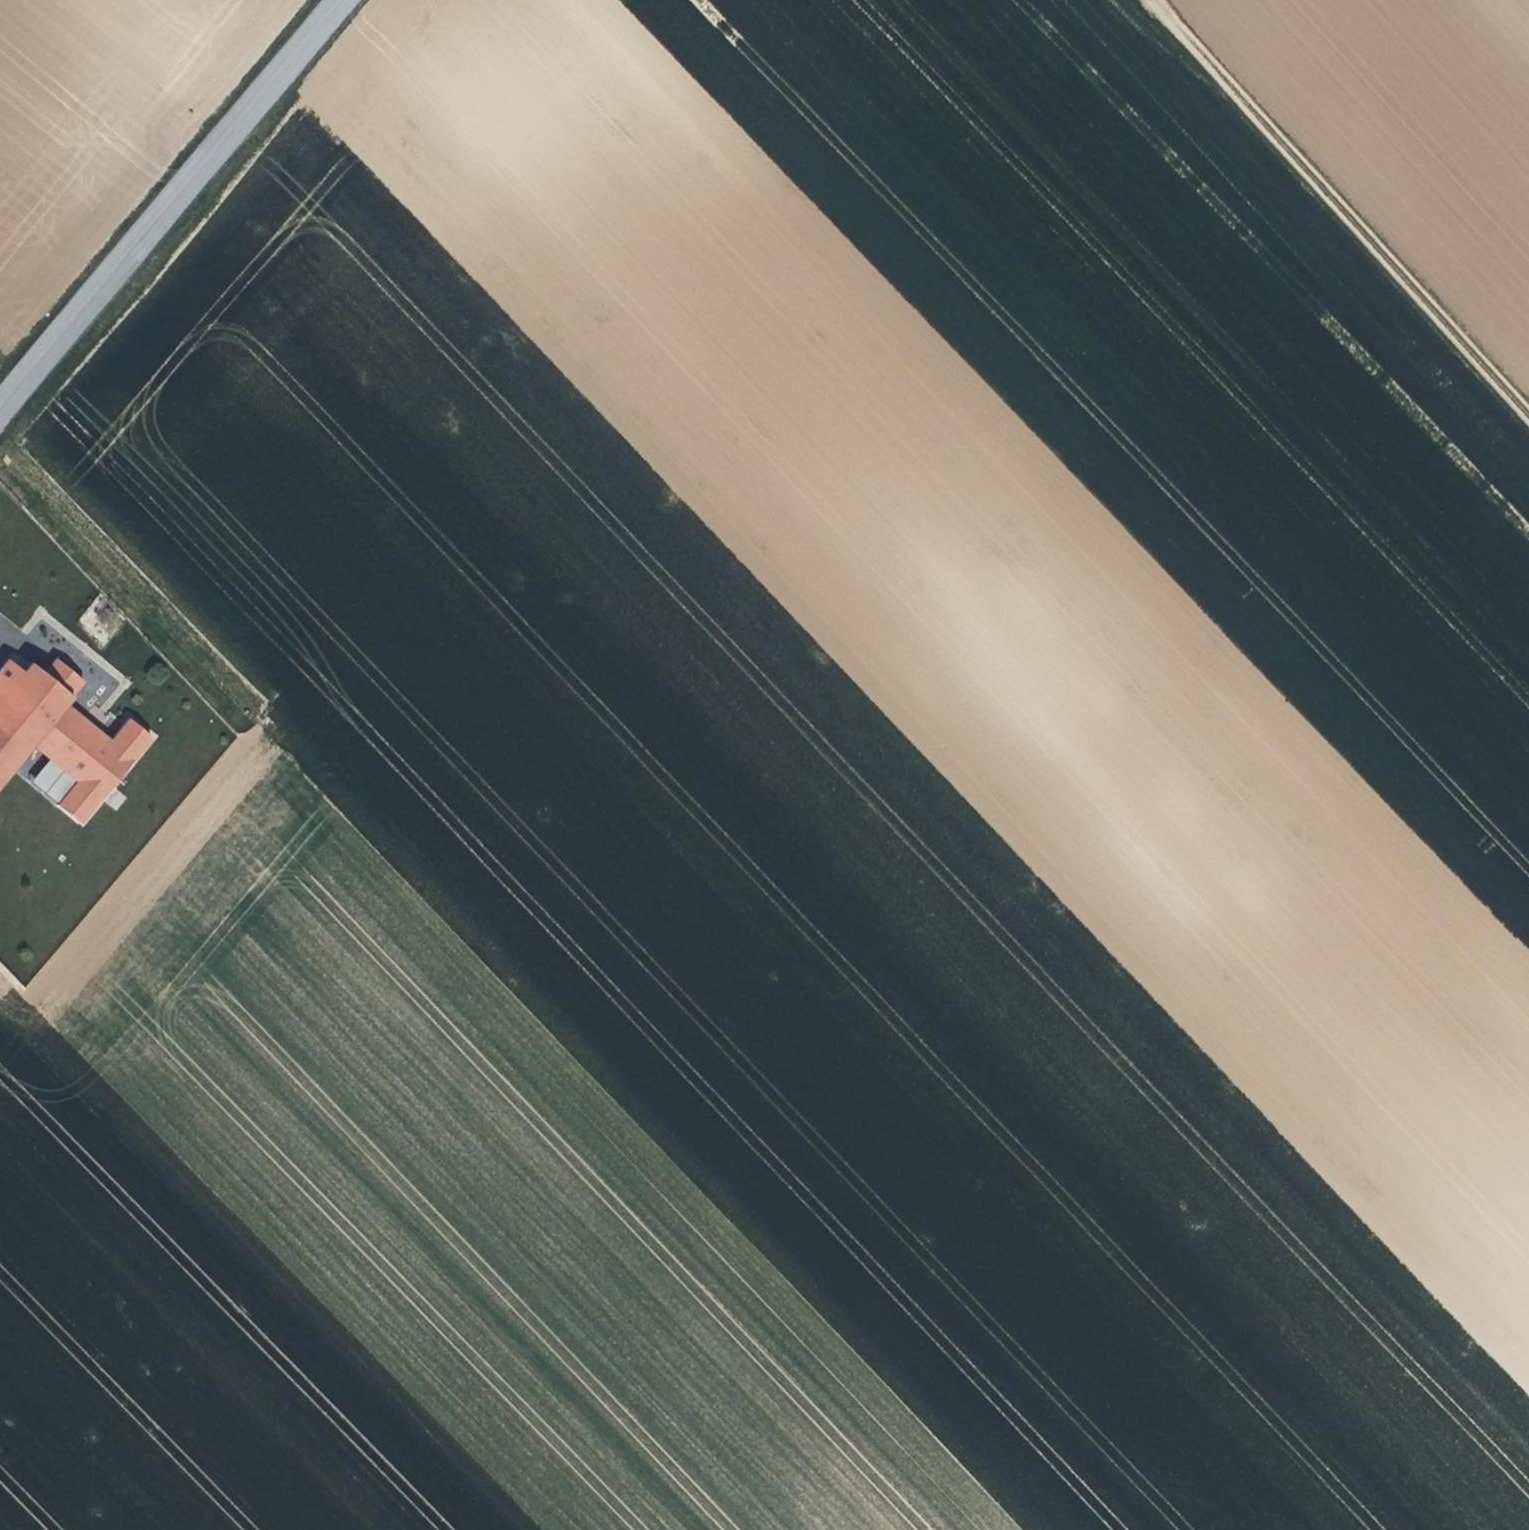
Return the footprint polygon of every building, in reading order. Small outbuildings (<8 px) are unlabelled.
[(31,743),(76,780),(98,798),(149,737),(127,718),(107,742),(63,705),(82,681),(54,658),(44,669),(31,658),(21,670),(6,658),(0,666),(0,686),(5,690),(0,696),(0,781),(31,743)] [(98,798),(76,780),(56,805),(78,823),(98,798)]
